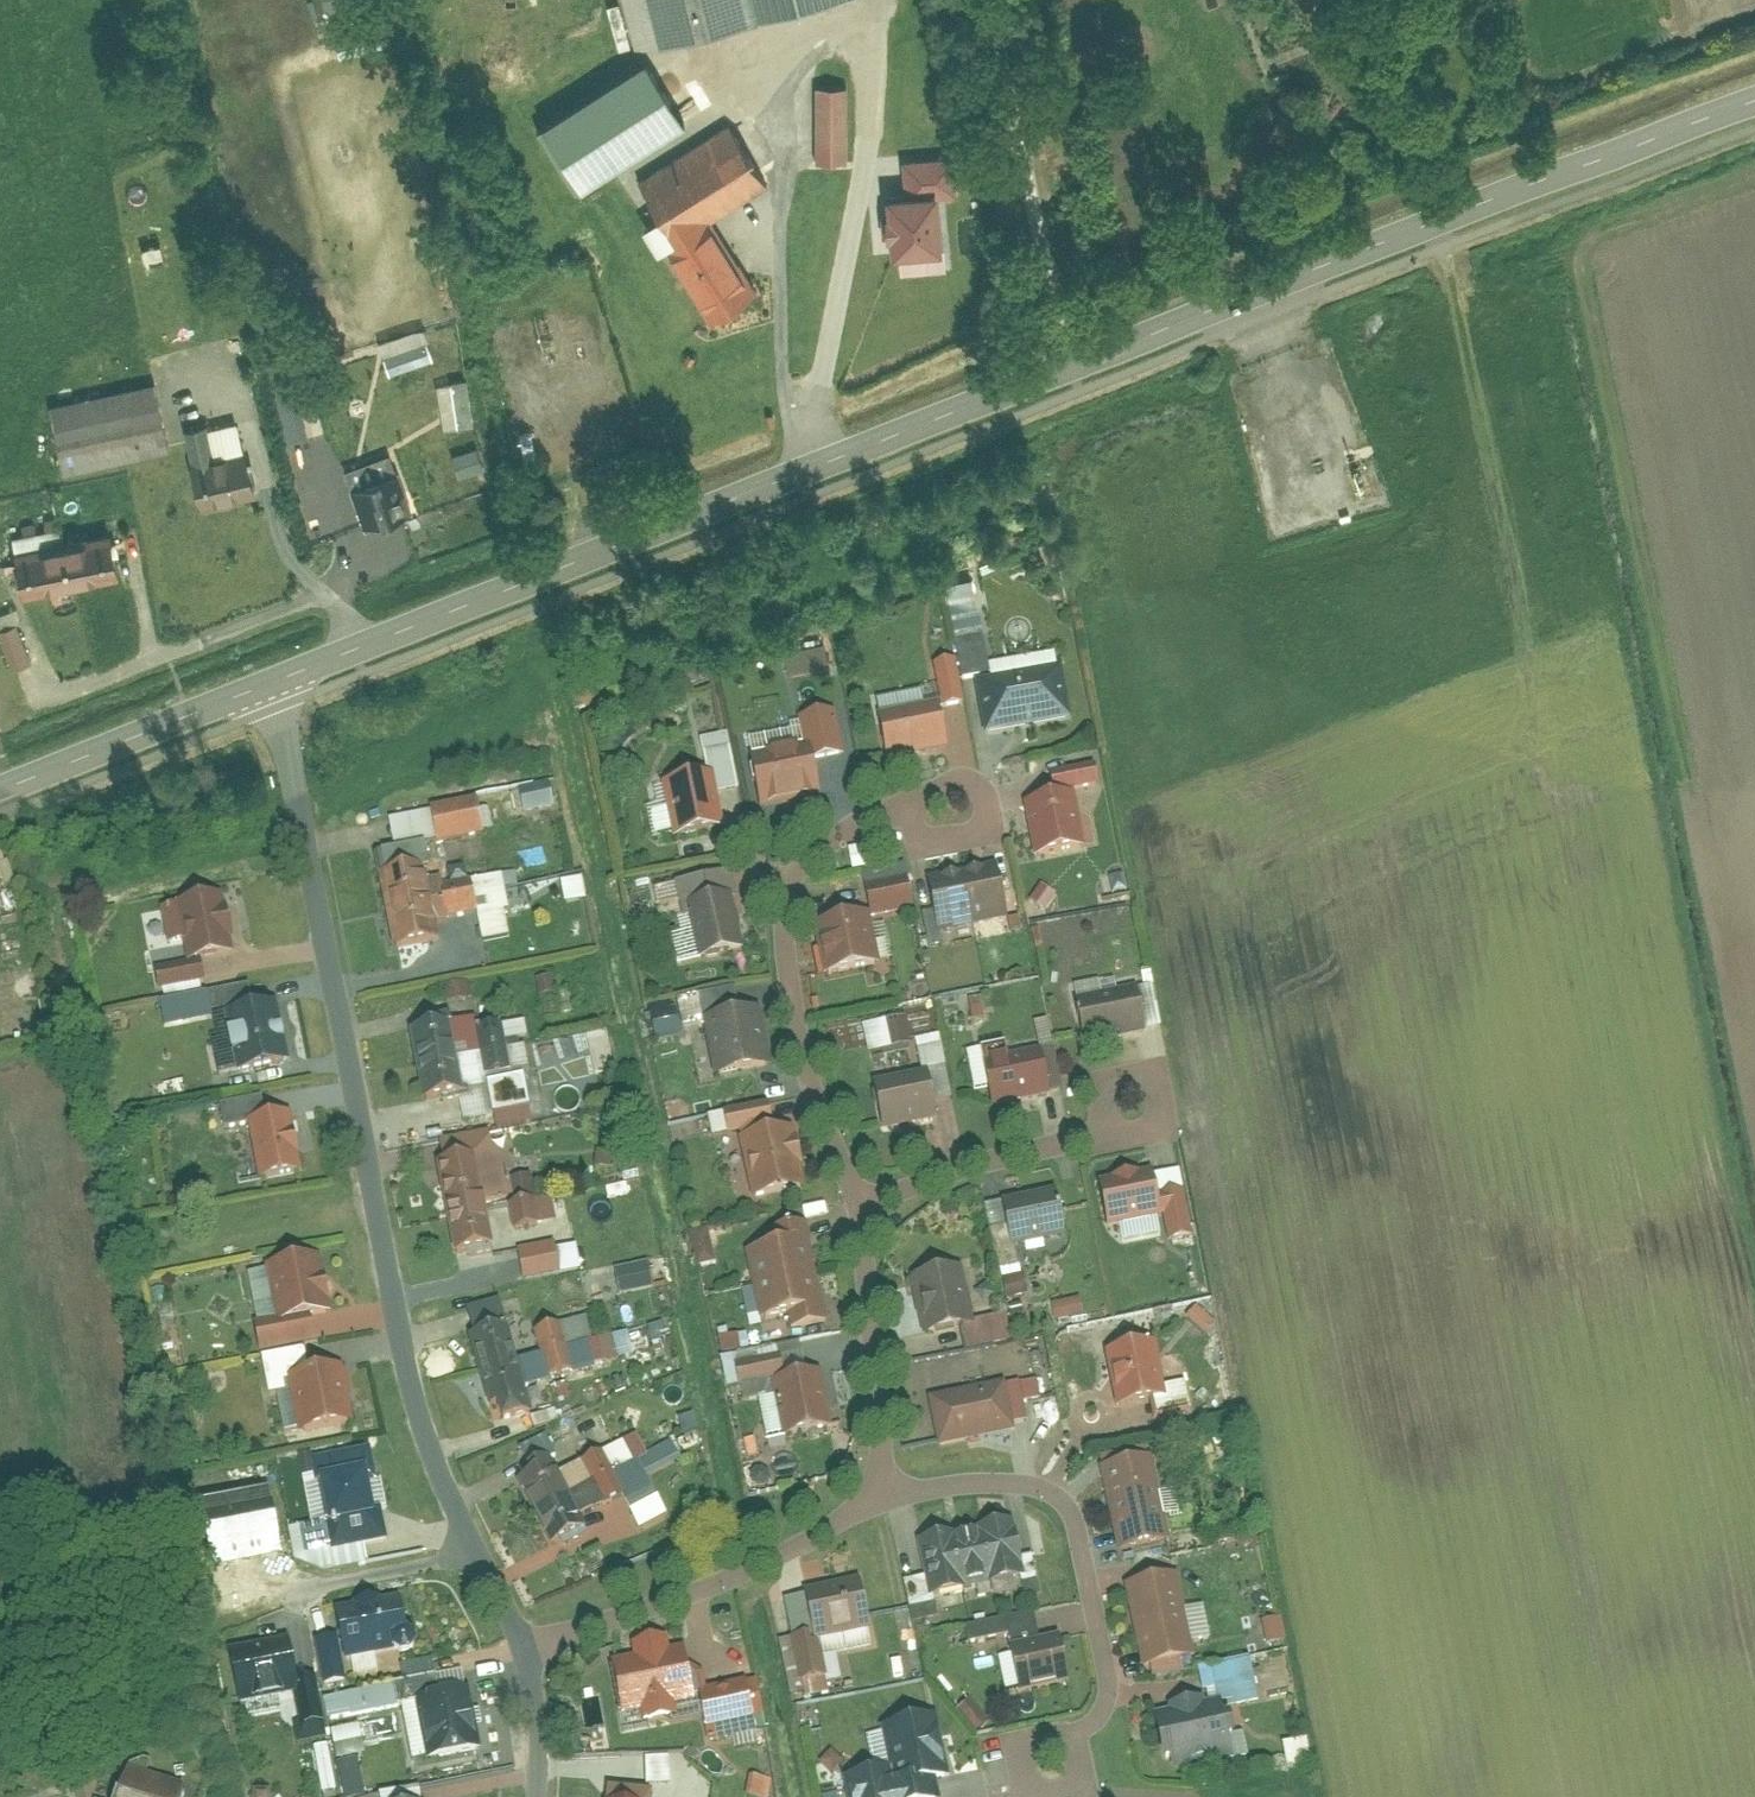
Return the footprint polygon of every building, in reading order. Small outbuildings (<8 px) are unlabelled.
[(634,44),(830,0),(623,0),(634,44)] [(681,121),(645,60),(542,122),(579,183),(681,121)] [(842,73),(810,73),(811,159),(843,159),(842,73)] [(752,287),(710,217),(766,184),(724,116),(634,170),(671,232),(656,241),(702,317),(752,287)] [(902,160),(904,193),(938,190),(953,189),(951,156),(902,160)] [(904,193),(886,194),(891,251),(942,247),(938,190),(904,193)] [(429,358),(421,327),(377,338),(385,369),(429,358)] [(467,378),(436,380),(439,425),(470,423),(467,378)] [(297,392),(277,394),(280,439),(300,437),(297,392)] [(161,394),(59,414),(71,473),(173,453),(161,394)] [(216,430),(192,435),(210,521),(263,510),(253,462),(224,468),(216,430)] [(388,467),(344,484),(361,528),(406,510),(388,467)] [(118,541),(23,562),(33,606),(127,586),(118,541)] [(944,580),(960,683),(988,679),(973,576),(944,580)] [(8,667),(28,662),(18,621),(0,625),(0,634),(8,667)] [(824,642),(783,646),(786,679),(827,676),(824,642)] [(964,707),(954,664),(932,669),(940,704),(877,717),(888,765),(950,752),(942,712),(964,707)] [(1059,667),(974,682),(984,739),(1069,724),(1059,667)] [(846,765),(836,714),(797,722),(803,750),(749,761),(759,812),(824,800),(818,770),(846,765)] [(720,835),(714,800),(738,795),(727,738),(702,743),(709,780),(662,789),(672,844),(720,835)] [(1056,805),(1025,811),(1036,866),(1087,856),(1075,798),(1091,795),(1087,773),(1051,780),(1056,805)] [(521,814),(553,809),(549,784),(517,789),(521,814)] [(473,805),(432,814),(439,845),(480,836),(473,805)] [(997,869),(923,884),(934,937),(1007,922),(997,869)] [(424,871),(375,881),(390,955),(436,945),(432,924),(475,915),(481,945),(513,939),(501,879),(428,893),(424,871)] [(724,878),(676,890),(694,964),(742,953),(724,878)] [(581,879),(560,882),(563,905),(584,902),(581,879)] [(906,885),(864,892),(869,919),(910,912),(906,885)] [(1029,903),(1044,914),(1056,898),(1041,887),(1029,903)] [(201,975),(160,986),(165,1004),(208,993),(204,978),(241,968),(228,917),(189,928),(201,975)] [(851,918),(811,927),(823,979),(863,970),(851,918)] [(255,1014),(249,992),(208,1002),(212,1020),(222,1017),(237,1078),(280,1067),(266,1011),(255,1014)] [(1135,993),(1073,1004),(1082,1050),(1144,1038),(1135,993)] [(651,1043),(677,1041),(675,1008),(649,1010),(651,1043)] [(700,1024),(715,1083),(757,1072),(742,1013),(700,1024)] [(868,1057),(911,1045),(904,1017),(860,1029),(868,1057)] [(445,1028),(409,1035),(423,1105),(459,1098),(445,1028)] [(496,1030),(478,1033),(493,1117),(529,1111),(523,1077),(505,1080),(496,1030)] [(941,1043),(919,1048),(925,1079),(875,1089),(885,1136),(937,1125),(928,1081),(949,1077),(941,1043)] [(1042,1057),(984,1068),(992,1111),(1050,1100),(1042,1057)] [(262,1101),(218,1112),(224,1138),(244,1133),(256,1187),(302,1177),(289,1122),(268,1127),(262,1101)] [(767,1107),(722,1118),(729,1147),(736,1146),(751,1207),(803,1195),(788,1134),(774,1135),(767,1107)] [(500,1131),(438,1144),(442,1165),(432,1167),(452,1261),(495,1252),(486,1208),(511,1203),(517,1231),(531,1228),(525,1201),(515,1203),(500,1131)] [(1152,1174),(1093,1186),(1103,1234),(1161,1223),(1166,1247),(1182,1244),(1174,1204),(1159,1207),(1152,1174)] [(1067,1239),(1056,1196),(1000,1210),(1010,1248),(995,1252),(1007,1299),(1027,1294),(1016,1252),(1067,1239)] [(769,1236),(771,1248),(745,1253),(759,1325),(789,1319),(792,1332),(823,1325),(803,1229),(769,1236)] [(696,1269),(716,1264),(708,1231),(688,1236),(696,1269)] [(552,1247),(517,1255),(524,1283),(558,1276),(552,1247)] [(253,1330),(258,1356),(317,1345),(312,1323),(329,1319),(318,1260),(264,1270),(275,1325),(253,1330)] [(617,1296),(650,1291),(647,1265),(614,1270),(617,1296)] [(950,1273),(909,1280),(921,1338),(961,1331),(950,1273)] [(1055,1324),(1083,1316),(1079,1300),(1050,1308),(1055,1324)] [(1003,1321),(970,1329),(975,1351),(1008,1343),(1003,1321)] [(511,1325),(469,1339),(496,1422),(539,1408),(511,1325)] [(556,1326),(533,1333),(547,1381),(571,1374),(556,1326)] [(736,1337),(718,1342),(721,1355),(740,1350),(736,1337)] [(1148,1346),(1102,1354),(1113,1414),(1151,1407),(1153,1419),(1190,1412),(1185,1386),(1156,1392),(1148,1346)] [(264,1363),(272,1398),(288,1395),(298,1438),(351,1426),(338,1369),(312,1375),(307,1353),(264,1363)] [(778,1359),(737,1368),(741,1387),(782,1377),(778,1359)] [(816,1376),(771,1386),(783,1439),(828,1429),(816,1376)] [(1003,1384),(927,1401),(937,1450),(1014,1433),(1003,1384)] [(671,1444),(639,1462),(650,1483),(683,1466),(671,1444)] [(367,1450),(308,1461),(325,1551),(384,1540),(367,1450)] [(602,1455),(582,1465),(604,1507),(624,1496),(602,1455)] [(549,1461),(511,1481),(549,1553),(587,1533),(549,1461)] [(1142,1461),(1098,1471),(1117,1556),(1161,1547),(1142,1461)] [(267,1495),(199,1508),(210,1571),(279,1558),(267,1495)] [(1160,1496),(1161,1518),(1175,1517),(1173,1495),(1160,1496)] [(1000,1523),(914,1544),(928,1602),(1014,1580),(1000,1523)] [(1172,1578),(1124,1588),(1141,1671),(1190,1661),(1172,1578)] [(860,1580),(803,1595),(814,1641),(791,1647),(801,1689),(828,1683),(819,1646),(873,1632),(860,1580)] [(396,1602),(330,1617),(340,1660),(406,1645),(396,1602)] [(1001,1624),(965,1634),(971,1656),(1007,1646),(1001,1624)] [(632,1659),(606,1665),(618,1722),(635,1719),(638,1730),(675,1723),(673,1712),(701,1706),(709,1746),(760,1736),(749,1682),(700,1692),(690,1645),(674,1648),(671,1635),(629,1643),(632,1659)] [(1057,1640),(1009,1650),(1019,1692),(1066,1682),(1057,1640)] [(284,1642),(232,1652),(239,1688),(291,1678),(284,1642)] [(300,1744),(325,1740),(316,1679),(301,1681),(307,1718),(296,1720),(300,1744)] [(402,1714),(413,1711),(425,1767),(478,1755),(465,1698),(440,1703),(435,1682),(397,1691),(402,1714)] [(1218,1701),(1149,1717),(1161,1773),(1231,1757),(1218,1701)] [(968,1704),(957,1714),(976,1736),(988,1726),(968,1704)] [(887,1773),(843,1782),(847,1796),(923,1796),(920,1782),(938,1779),(925,1721),(878,1731),(887,1773)] [(359,1758),(362,1758),(359,1729),(333,1732),(340,1796),(363,1796),(359,1758)] [(1281,1744),(1284,1769),(1310,1765),(1307,1741),(1281,1744)] [(645,1785),(667,1786),(668,1760),(645,1760),(645,1785)] [(118,1782),(115,1796),(178,1796),(179,1796),(118,1782)] [(604,1788),(603,1796),(643,1796),(643,1791),(604,1788)]
